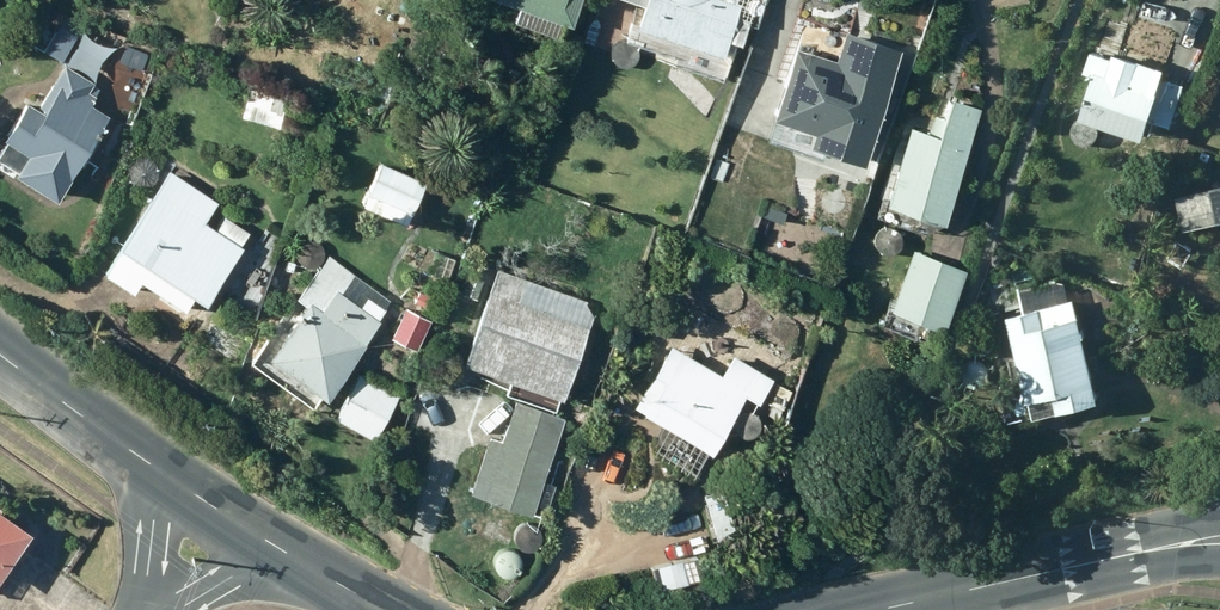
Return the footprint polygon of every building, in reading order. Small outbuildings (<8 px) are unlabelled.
[(509,16),(504,28),(550,45),(556,30),(562,32),(574,0),(464,0),(509,16)] [(716,64),(738,0),(612,0),(640,10),(631,35),(716,64)] [(56,66),(70,47),(52,34),(38,54),(56,66)] [(856,172),(897,55),(844,36),(831,69),(791,55),(766,126),(807,140),(802,154),(856,172)] [(30,115),(21,109),(0,140),(0,149),(20,162),(18,164),(49,184),(65,160),(75,166),(104,121),(84,108),(95,91),(89,87),(103,68),(73,49),(30,115)] [(1217,52),(1209,68),(1219,73),(1219,54),(1217,52)] [(1159,75),(1108,59),(1108,63),(1102,61),(1103,57),(1089,53),(1082,76),(1092,79),(1077,128),(1141,146),(1147,125),(1170,131),(1183,87),(1158,79),(1159,75)] [(699,61),(685,57),(681,71),(694,75),(699,61)] [(935,231),(975,113),(947,104),(940,123),(931,120),(925,137),(903,129),(876,211),(935,231)] [(420,185),(377,166),(357,209),(400,228),(420,185)] [(164,175),(93,282),(126,303),(137,286),(167,305),(173,296),(200,313),(239,254),(235,252),(246,236),(208,212),(212,206),(164,175)] [(1182,234),(1219,226),(1219,191),(1175,200),(1182,234)] [(939,337),(964,275),(911,254),(886,316),(939,337)] [(261,367),(319,408),(361,351),(359,349),(377,326),(374,324),(388,304),(325,257),(291,304),(302,312),(277,347),(265,337),(254,354),(265,362),(261,367)] [(473,302),(479,285),(463,279),(457,296),(473,302)] [(458,368),(557,406),(590,319),(579,303),(521,281),(514,299),(488,288),(458,368)] [(1095,410),(1072,302),(1067,304),(1062,285),(1017,294),(1022,319),(1005,322),(1025,410),(1052,404),(1055,419),(1095,410)] [(402,310),(380,355),(414,372),(436,328),(402,310)] [(718,381),(668,350),(632,411),(643,419),(641,423),(664,437),(651,458),(687,480),(700,459),(704,462),(741,401),(754,409),(770,383),(761,378),(772,360),(753,349),(742,367),(730,361),(718,381)] [(358,377),(329,421),(367,446),(396,402),(358,377)] [(486,444),(464,499),(524,522),(525,519),(536,524),(550,487),(541,483),(563,425),(512,406),(496,447),(486,444)] [(34,542),(0,518),(0,592),(34,542)] [(680,524),(667,526),(669,536),(682,534),(680,524)]
